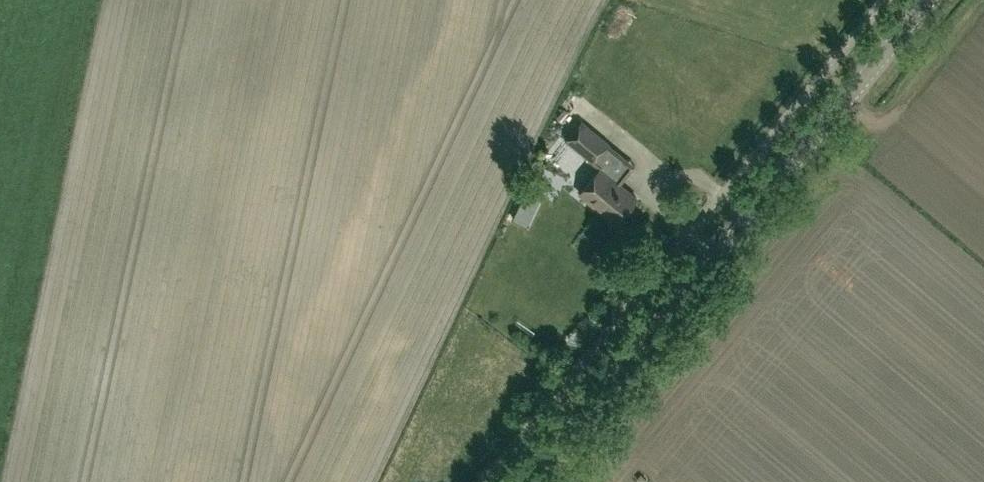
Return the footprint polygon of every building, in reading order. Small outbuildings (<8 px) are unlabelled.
[(590,160),(594,163),(609,144),(610,143),(581,119),(565,140),(577,150),(590,160)] [(580,193),(616,223),(637,197),(600,167),(580,193)]
